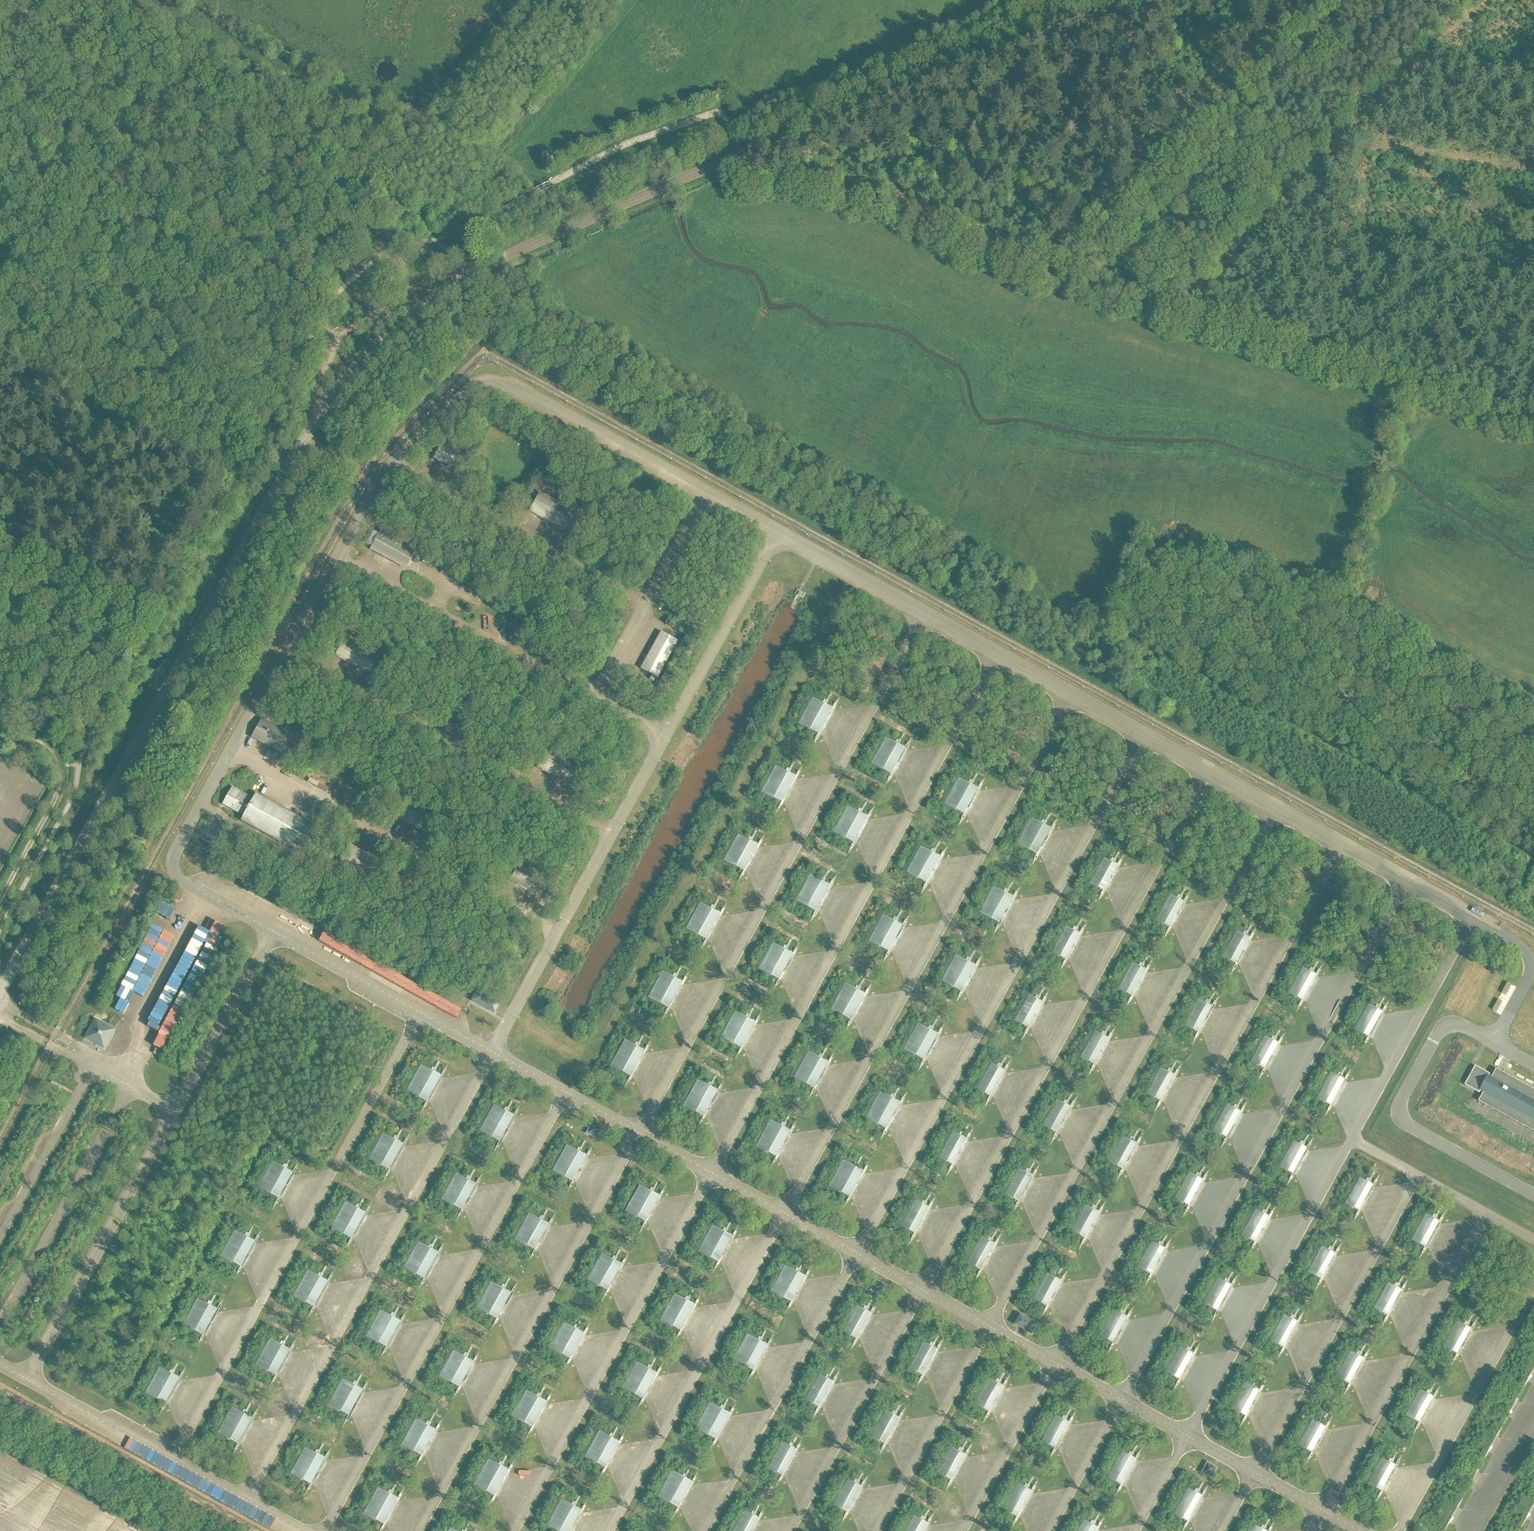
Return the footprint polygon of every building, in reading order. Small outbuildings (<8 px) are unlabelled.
[(450,469),(460,450),(442,440),(432,460),(450,469)] [(574,513),(538,493),(528,513),(563,533),(574,513)] [(415,551),(380,531),(377,535),(372,532),(365,544),(371,547),(369,550),(404,570),(415,551)] [(679,610),(677,609),(669,606),(672,612),(676,614),(679,610)] [(659,632),(639,669),(656,679),(677,642),(659,632)] [(380,657),(344,638),(334,657),(370,676),(380,657)] [(831,709),(811,698),(797,724),(817,735),(831,709)] [(459,701),(452,713),(461,719),(468,706),(459,701)] [(295,740),(261,720),(250,737),(285,757),(295,740)] [(905,749),(885,739),(871,764),(891,775),(905,749)] [(583,769),(547,749),(536,768),(572,788),(583,769)] [(793,777),(774,767),(759,792),(779,803),(793,777)] [(976,789),(956,778),(942,803),(962,814),(976,789)] [(299,855),(315,827),(256,795),(254,799),(232,787),(221,806),(243,818),(241,823),(299,855)] [(431,814),(403,798),(393,817),(421,833),(431,814)] [(867,818),(847,807),(833,833),(853,844),(867,818)] [(1050,829),(1030,818),(1016,844),(1036,855),(1050,829)] [(756,846),(736,835),(722,861),(742,872),(756,846)] [(377,861),(348,845),(338,864),(367,881),(377,861)] [(938,857),(919,846),(904,872),(924,883),(938,857)] [(1117,866),(1103,859),(1089,884),(1103,892),(1117,866)] [(536,871),(519,861),(508,881),(525,891),(536,871)] [(830,886),(810,876),(796,901),(815,912),(830,886)] [(1012,898),(992,887),(978,912),(998,923),(1012,898)] [(1186,904),(1173,896),(1158,922),(1172,930),(1186,904)] [(718,914),(698,903),(684,929),(704,940),(718,914)] [(901,926),(881,915),(867,940),(887,951),(901,926)] [(1079,934),(1066,927),(1052,953),(1065,960),(1079,934)] [(1249,939),(1236,931),(1222,957),(1235,964),(1249,939)] [(792,955),(772,944),(758,970),(778,981),(792,955)] [(975,966),(955,955),(941,981),(960,992),(975,966)] [(1148,972),(1135,965),(1121,991),(1134,998),(1148,972)] [(1315,975),(1302,967),(1287,993),(1301,1001),(1315,975)] [(680,984),(660,973),(646,999),(666,1010),(680,984)] [(863,994),(843,983),(829,1009),(849,1020),(863,994)] [(499,1004),(475,991),(469,1001),(493,1015),(499,1004)] [(1042,1003),(1028,996),(1014,1021),(1028,1029),(1042,1003)] [(1212,1007),(1198,1000),(1184,1025),(1198,1033),(1212,1007)] [(1381,1011),(1368,1004),(1354,1029),(1367,1037),(1381,1011)] [(754,1024),(734,1014),(720,1039),(740,1050),(754,1024)] [(95,1019),(84,1039),(104,1050),(115,1030),(95,1019)] [(937,1034),(917,1024),(903,1049),(923,1060),(937,1034)] [(1111,1041),(1097,1034),(1083,1059),(1097,1067),(1111,1041)] [(1278,1043),(1264,1036),(1250,1062),(1263,1069),(1278,1043)] [(642,1053),(622,1042),(608,1067),(628,1078),(642,1053)] [(825,1064),(805,1053),(791,1078),(811,1089),(825,1064)] [(1004,1071),(991,1064),(976,1090),(990,1097),(1004,1071)] [(440,1076),(421,1065),(406,1091),(426,1102),(440,1076)] [(1495,1069),(1491,1078),(1488,1077),(1489,1074),(1475,1067),(1464,1085),(1478,1093),(1479,1091),(1482,1093),(1478,1102),(1533,1133),(1533,1091),(1495,1069)] [(1174,1076),(1161,1068),(1146,1094),(1160,1101),(1174,1076)] [(1344,1080),(1330,1072),(1316,1098),(1330,1105),(1344,1080)] [(716,1093),(696,1082),(682,1108),(702,1119),(716,1093)] [(48,1090),(57,1094),(60,1088),(52,1083),(48,1090)] [(899,1104),(879,1093),(865,1119),(885,1130),(899,1104)] [(1073,1109),(1060,1102),(1046,1128),(1059,1135),(1073,1109)] [(1240,1112),(1226,1104),(1212,1130),(1226,1138),(1240,1112)] [(514,1117),(494,1106),(480,1131),(500,1142),(514,1117)] [(787,1132),(767,1121),(753,1147),(773,1158),(787,1132)] [(592,1124),(586,1134),(596,1139),(601,1129),(592,1124)] [(403,1145),(383,1134),(369,1159),(389,1170),(403,1145)] [(966,1141),(952,1134),(938,1159),(952,1167),(966,1141)] [(1137,1144),(1123,1137),(1109,1162),(1122,1170),(1137,1144)] [(1306,1148),(1293,1141),(1278,1167),(1292,1174),(1306,1148)] [(585,1158),(565,1147),(551,1172),(570,1183),(585,1158)] [(292,1173),(272,1162),(258,1188),(278,1199),(292,1173)] [(861,1173),(841,1162),(827,1188),(847,1199),(861,1173)] [(1035,1179),(1021,1171),(1007,1197),(1021,1205),(1035,1179)] [(1202,1180),(1189,1173),(1175,1199),(1188,1206),(1202,1180)] [(476,1185),(457,1174),(442,1200),(462,1211),(476,1185)] [(1372,1185),(1359,1177),(1344,1203),(1358,1210),(1372,1185)] [(658,1198),(639,1187),(624,1213),(644,1224),(658,1198)] [(365,1213),(345,1202),(331,1228),(351,1239),(365,1213)] [(928,1210),(915,1202),(901,1228),(914,1235),(928,1210)] [(1098,1214),(1085,1206),(1071,1232),(1084,1239),(1098,1214)] [(1268,1217),(1255,1209),(1241,1235),(1254,1242),(1268,1217)] [(1439,1221),(1426,1214),(1412,1240),(1425,1247),(1439,1221)] [(547,1226),(527,1215),(513,1241),(533,1252),(547,1226)] [(730,1237),(710,1226),(696,1252),(715,1263),(730,1237)] [(255,1242),(235,1231),(221,1256),(241,1267),(255,1242)] [(997,1248),(984,1240),(970,1266),(983,1273),(997,1248)] [(1164,1250),(1151,1242),(1136,1268),(1150,1276),(1164,1250)] [(439,1254),(419,1243),(405,1268),(425,1279),(439,1254)] [(1335,1253),(1321,1245),(1307,1271),(1320,1279),(1335,1253)] [(621,1267),(601,1256),(587,1282),(607,1292),(621,1267)] [(803,1278),(784,1267),(769,1293),(789,1304),(803,1278)] [(328,1282),(308,1271),(294,1296),(313,1307),(328,1282)] [(1061,1282),(1047,1275),(1033,1301),(1046,1308),(1061,1282)] [(1230,1286),(1217,1279),(1203,1304),(1216,1312),(1230,1286)] [(877,1281),(871,1291),(881,1296),(886,1286),(877,1281)] [(1402,1290),(1388,1282),(1374,1308),(1388,1315),(1402,1290)] [(509,1295),(490,1284),(475,1310),(495,1320),(509,1295)] [(692,1306),(672,1295),(658,1321),(678,1331),(692,1306)] [(217,1311),(197,1300),(183,1326),(202,1337),(217,1311)] [(871,1315),(857,1307),(843,1333),(856,1340),(871,1315)] [(401,1322),(381,1311),(367,1337),(387,1348),(401,1322)] [(1126,1318),(1113,1311),(1099,1337),(1112,1344),(1126,1318)] [(1037,1324),(1020,1315),(1014,1325),(1031,1335),(1037,1324)] [(1296,1322),(1283,1315),(1269,1341),(1282,1348),(1296,1322)] [(1471,1328),(1457,1320),(1443,1346),(1457,1353),(1471,1328)] [(583,1335),(563,1324),(549,1350),(569,1361),(583,1335)] [(766,1346),(746,1335),(732,1361),(752,1372),(766,1346)] [(289,1351),(270,1340),(255,1366),(275,1377),(289,1351)] [(940,1353),(926,1345),(912,1371),(925,1378),(940,1353)] [(1193,1355),(1179,1347),(1165,1373),(1178,1381),(1193,1355)] [(472,1363),(452,1352),(438,1378),(458,1389),(472,1363)] [(1363,1359),(1350,1352),(1336,1378),(1349,1385),(1363,1359)] [(654,1374),(635,1363),(620,1389),(640,1400),(654,1374)] [(179,1380),(159,1369),(145,1395),(165,1406),(179,1380)] [(833,1383),(819,1376),(805,1401),(819,1409),(833,1383)] [(1003,1387),(989,1380),(975,1406),(989,1413),(1003,1387)] [(363,1392),(343,1381),(329,1406),(349,1417),(363,1392)] [(1259,1391),(1245,1384),(1231,1409),(1245,1417),(1259,1391)] [(1433,1397),(1419,1390),(1405,1416),(1418,1423),(1433,1397)] [(546,1404),(526,1393),(512,1418),(531,1429),(546,1404)] [(728,1415),(708,1404),(694,1430),(714,1441),(728,1415)] [(252,1420),(232,1409),(218,1435),(237,1446),(252,1420)] [(902,1421),(888,1414),(874,1439),(888,1447),(902,1421)] [(1069,1423),(1055,1416),(1041,1442),(1055,1449),(1069,1423)] [(1326,1428),(1312,1421),(1298,1446),(1312,1454),(1326,1428)] [(434,1433),(414,1422),(400,1447),(419,1458),(434,1433)] [(617,1443),(597,1432),(583,1458),(603,1468),(617,1443)] [(795,1452),(782,1444),(768,1470),(781,1477),(795,1452)] [(965,1456),(952,1448),(938,1474),(951,1482),(965,1456)] [(325,1460),(305,1449),(291,1475),(311,1486),(325,1460)] [(1135,1460),(1121,1452),(1107,1478),(1121,1486),(1135,1460)] [(1395,1466),(1381,1458),(1367,1484),(1381,1492),(1395,1466)] [(507,1473),(488,1462),(473,1488),(493,1499),(507,1473)] [(1217,1468),(1207,1463),(1201,1473),(1211,1479),(1217,1468)] [(691,1483),(671,1472),(657,1498),(676,1509),(691,1483)] [(864,1490),(851,1482),(837,1508),(850,1515),(864,1490)] [(1031,1492),(1018,1485),(1003,1510),(1017,1518),(1031,1492)] [(1201,1496),(1187,1489),(1173,1514),(1187,1522),(1201,1496)] [(396,1501),(376,1490),(362,1516),(382,1527),(396,1501)] [(559,1501),(545,1527),(552,1530),(568,1530),(579,1512),(559,1501)] [(744,1513),(734,1530),(752,1530),(758,1520),(744,1513)] [(914,1517),(906,1530),(924,1530),(928,1524),(914,1517)] [(1084,1521),(1078,1530),(1096,1530),(1097,1528),(1084,1521)]
